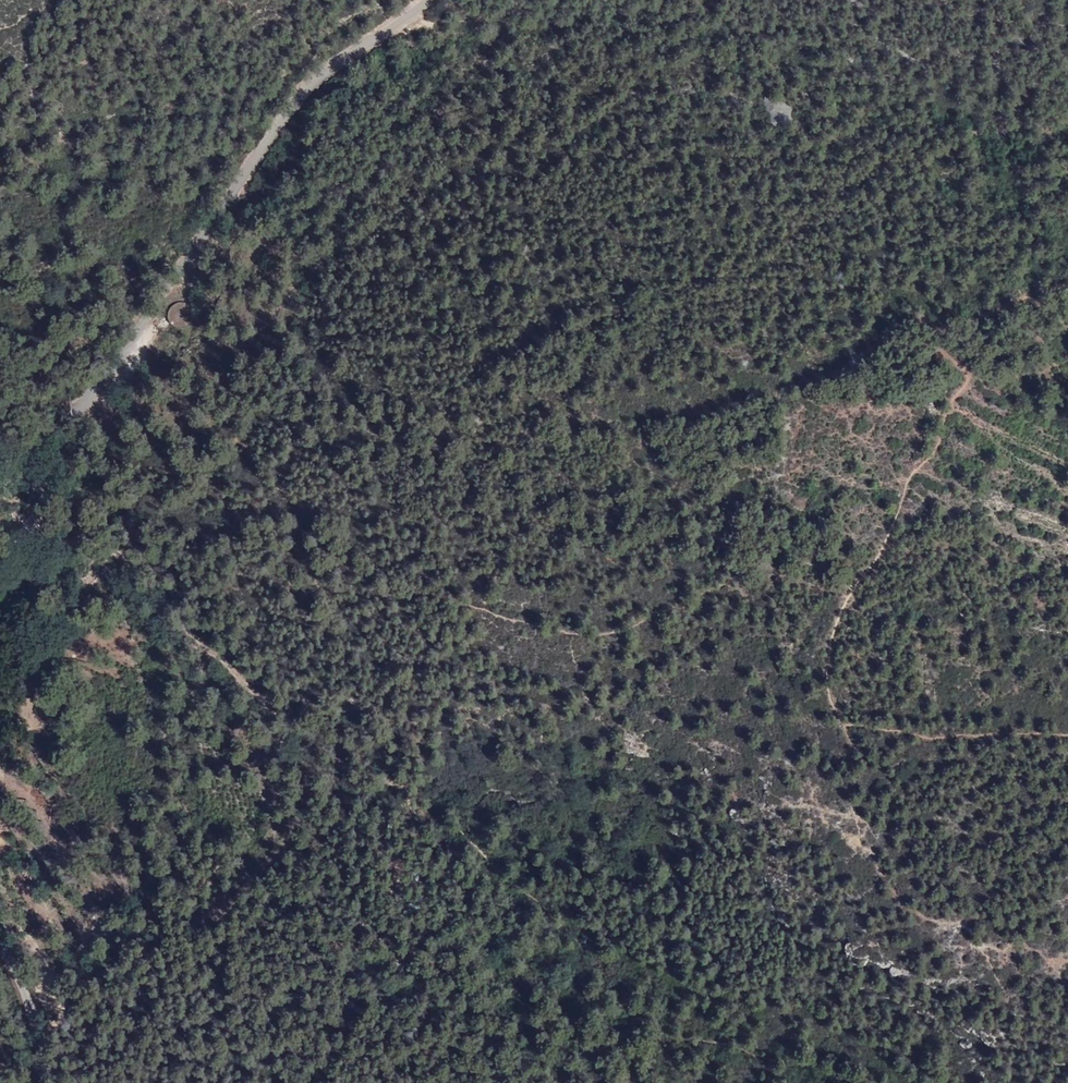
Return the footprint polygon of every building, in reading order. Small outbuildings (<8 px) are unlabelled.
[(169,324),(186,325),(188,303),(171,302),(169,324)]
